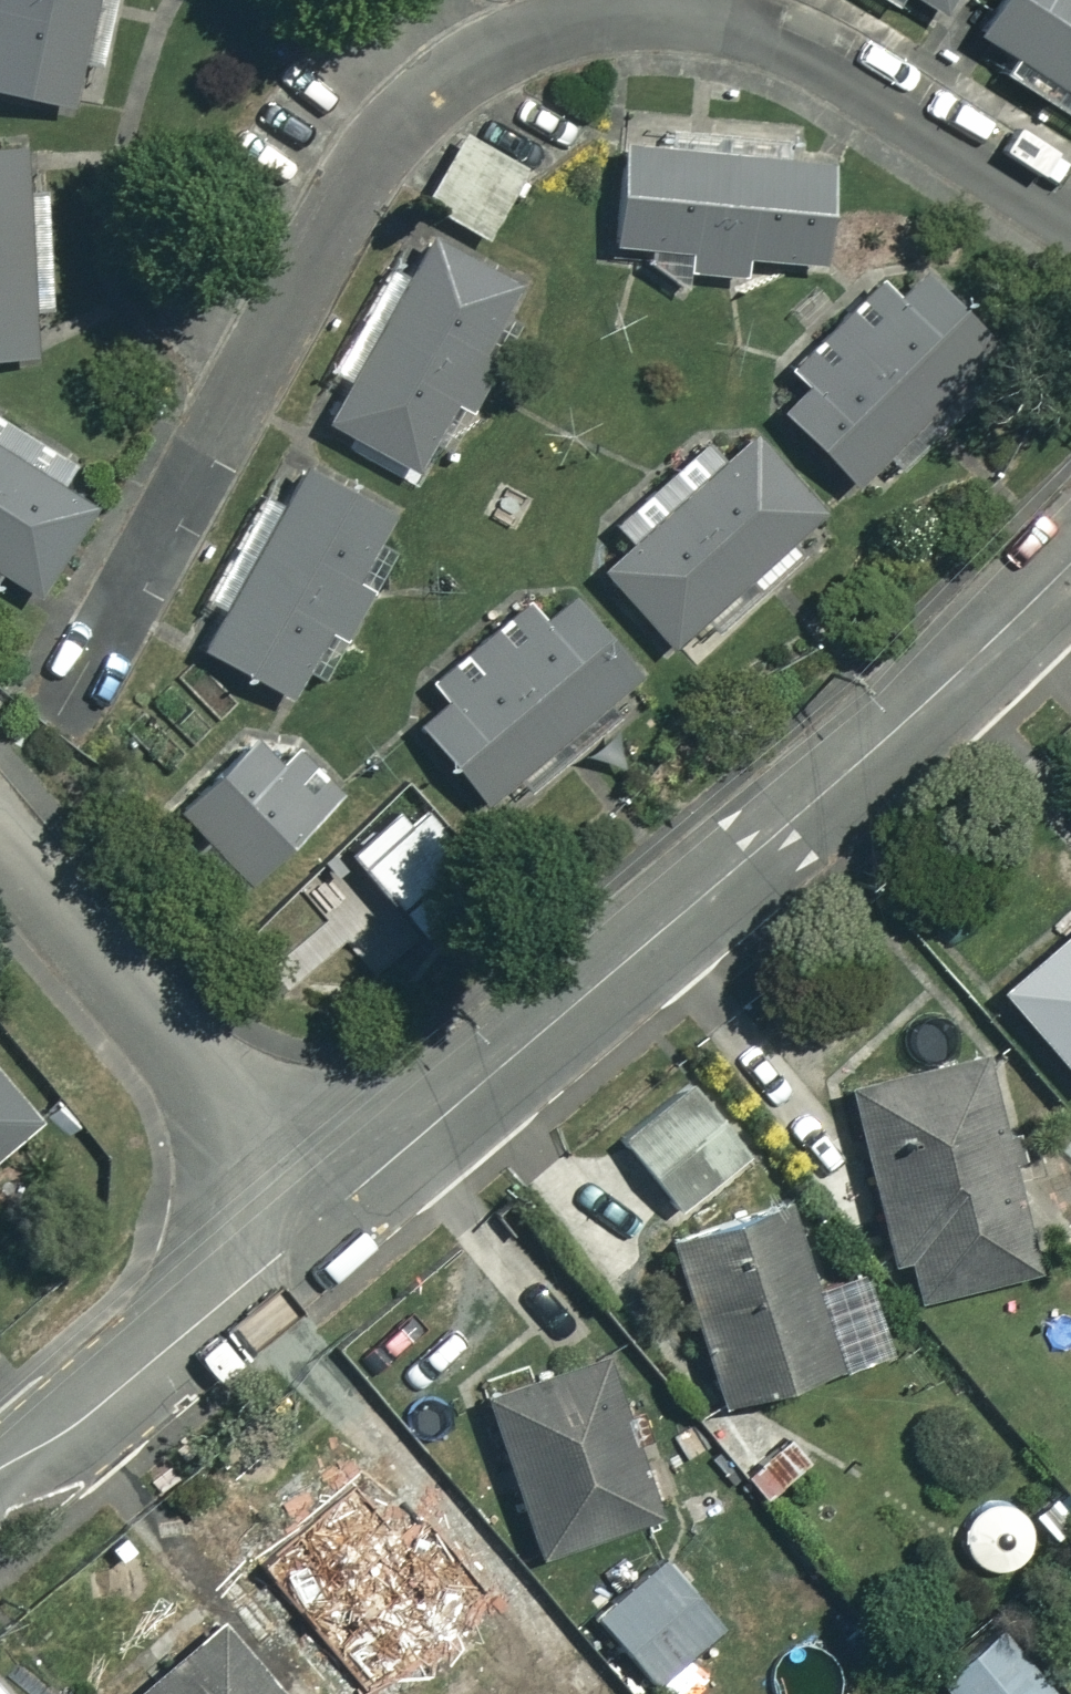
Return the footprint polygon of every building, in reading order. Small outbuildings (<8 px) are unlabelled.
[(62,101),(85,0),(0,0),(0,87),(62,101)] [(942,15),(951,0),(919,0),(942,15)] [(990,64),(1070,115),(1070,0),(992,0),(970,34),(998,51),(990,64)] [(644,246),(642,263),(683,285),(685,267),(741,273),(743,252),(815,260),(825,159),(779,154),(782,129),(710,122),(707,149),(618,140),(607,242),(644,246)] [(15,132),(0,133),(0,353),(27,351),(15,132)] [(525,173),(463,132),(420,197),(483,238),(525,173)] [(318,415),(408,467),(427,436),(459,455),(549,301),(425,230),(318,415)] [(985,334),(897,250),(760,395),(849,478),(985,334)] [(1,576),(32,595),(88,504),(37,473),(51,450),(0,420),(0,578),(1,576)] [(608,525),(622,542),(596,564),(665,643),(818,511),(749,432),(712,464),(698,447),(608,525)] [(380,509),(297,465),(201,648),(284,692),(297,666),(320,678),(391,543),(368,532),(380,509)] [(423,676),(438,694),(411,716),(480,799),(634,673),(566,589),(542,608),(527,590),(423,676)] [(329,792),(266,726),(178,810),(242,875),(329,792)] [(992,984),(1070,1074),(1070,916),(992,984)] [(842,1086),(886,1267),(899,1264),(907,1297),(1030,1267),(977,1052),(842,1086)] [(0,1074),(0,1138),(32,1110),(0,1074)] [(739,1154),(683,1083),(618,1136),(674,1206),(739,1154)] [(831,1363),(779,1197),(665,1232),(717,1398),(831,1363)] [(652,1511),(594,1352),(478,1394),(536,1553),(652,1511)] [(487,1462),(416,1367),(386,1390),(457,1485),(487,1462)] [(401,1539),(350,1481),(252,1566),(362,1693),(483,1589),(423,1520),(401,1539)] [(1025,1553),(1032,1529),(1024,1506),(1015,1497),(991,1490),(968,1498),(960,1507),(953,1531),(961,1554),(970,1563),(993,1570),(1006,1568),(1025,1553)] [(224,1608),(122,1693),(296,1693),(224,1608)] [(1001,1669),(969,1637),(928,1677),(945,1693),(1057,1693),(1017,1653),(1001,1669)]
